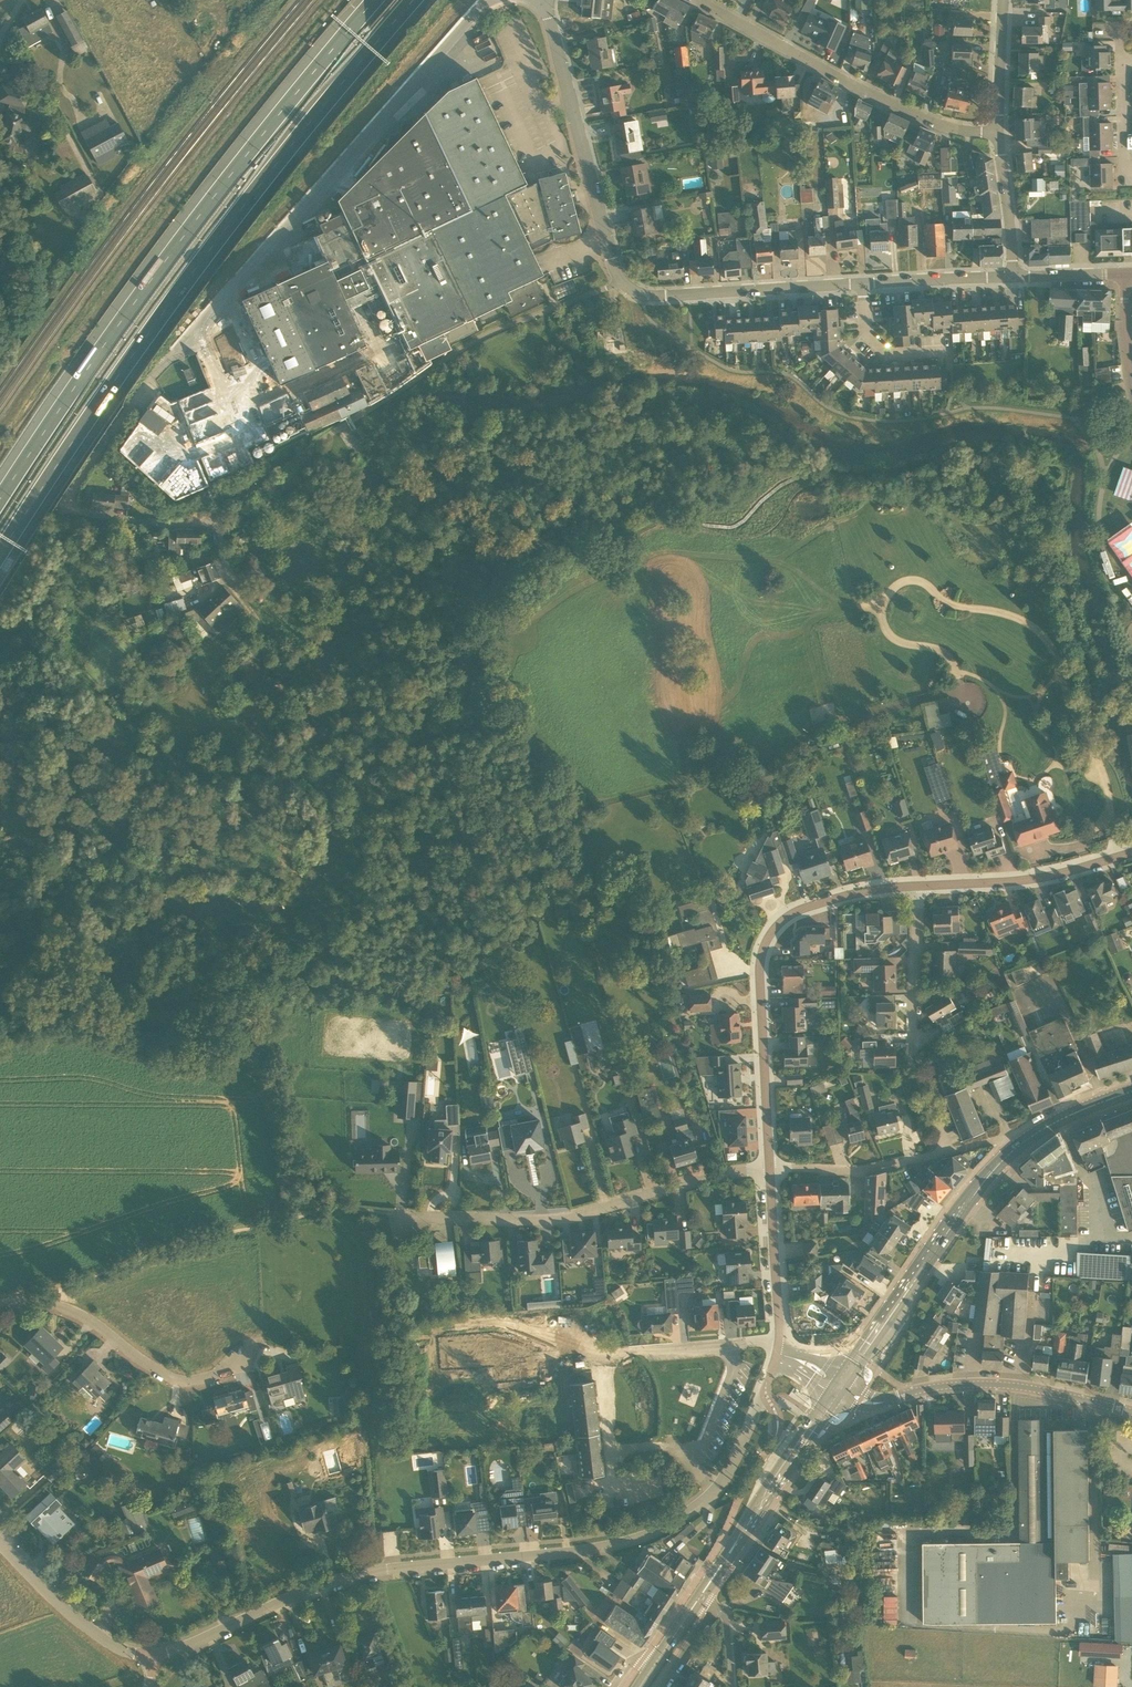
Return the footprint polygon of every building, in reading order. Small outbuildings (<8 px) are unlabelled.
[(582,7),(581,16),(600,18),(601,9),(604,9),(605,0),(586,0),(585,4),(582,4),(582,7)] [(675,0),(657,0),(652,9),(665,16),(675,0)] [(689,6),(678,0),(675,0),(665,16),(679,24),(689,6)] [(763,6),(772,10),(769,16),(785,23),(793,4),(788,2),(789,0),(766,0),(763,6)] [(855,10),(870,9),(870,0),(855,0),(855,10)] [(1028,0),(1029,0),(1029,2),(1045,3),(1045,8),(1054,9),(1054,0),(1028,0)] [(1098,11),(1131,10),(1131,0),(1097,0),(1098,11)] [(49,23),(41,8),(22,19),(26,25),(18,29),(28,47),(41,40),(42,34),(39,29),(49,23)] [(54,17),(55,18),(75,56),(89,48),(68,10),(54,17)] [(962,20),(963,10),(950,10),(950,18),(954,18),(953,34),(971,35),(972,20),(962,20)] [(628,14),(630,20),(641,17),(640,11),(628,14)] [(827,22),(809,13),(801,31),(819,39),(817,43),(834,51),(845,26),(829,19),(827,22)] [(709,38),(716,22),(698,14),(691,30),(691,41),(704,47),(709,38)] [(657,30),(654,17),(646,19),(648,32),(657,30)] [(1024,42),(1043,43),(1043,35),(1048,35),(1048,25),(1051,25),(1051,17),(1040,17),(1040,28),(1024,28),(1024,42)] [(933,28),(933,38),(944,38),(944,28),(933,28)] [(870,53),(870,38),(853,32),(848,48),(856,51),(851,65),(860,68),(860,69),(866,71),(870,58),(870,53)] [(614,47),(606,49),(604,38),(588,41),(593,69),(617,65),(614,47)] [(898,53),(890,49),(892,44),(884,41),(878,55),(885,58),(877,76),(888,82),(889,83),(889,84),(891,87),(894,87),(895,86),(896,87),(905,69),(893,63),(898,53)] [(1073,42),(1063,43),(1063,50),(1073,50),(1073,42)] [(933,49),(932,49),(931,43),(924,44),(925,50),(924,50),(925,67),(934,67),(933,49)] [(970,58),(970,54),(971,45),(952,45),(952,59),(952,64),(972,68),(972,58),(970,58)] [(1107,45),(1094,46),(1084,46),(1085,57),(1090,57),(1090,70),(1101,70),(1101,68),(1111,68),(1111,52),(1107,52),(1107,45)] [(689,66),(687,46),(674,47),(676,67),(689,66)] [(723,47),(714,47),(715,70),(724,70),(723,47)] [(1021,54),(1021,72),(1021,74),(1032,74),(1032,72),(1038,72),(1038,69),(1044,69),(1044,56),(1039,56),(1039,54),(1021,54)] [(953,69),(944,67),(942,74),(951,76),(950,81),(948,90),(943,89),(941,98),(946,99),(944,108),(945,108),(946,108),(951,109),(953,109),(953,110),(957,110),(958,111),(961,113),(964,112),(965,112),(966,112),(971,93),(961,91),(962,88),(958,87),(959,83),(958,83),(959,78),(962,79),(964,71),(953,69)] [(775,98),(772,81),(763,82),(762,70),(741,72),(743,95),(762,94),(762,98),(763,100),(764,101),(765,102),(767,102),(769,102),(771,102),(773,101),(775,100),(775,99),(775,98)] [(926,73),(925,76),(915,72),(912,78),(910,77),(905,89),(924,97),(928,85),(928,84),(931,75),(926,73)] [(795,96),(794,85),(793,76),(774,77),(774,81),(772,81),(775,98),(775,99),(776,98),(781,98),(782,110),(790,110),(789,97),(795,96)] [(1111,96),(1111,90),(1111,82),(1098,83),(1098,76),(1088,76),(1088,96),(1111,96)] [(529,245),(548,236),(538,191),(536,183),(526,188),(525,185),(526,184),(476,79),(476,78),(448,91),(411,127),(402,124),(398,139),(389,137),(385,153),(337,201),(344,213),(320,225),(323,233),(316,236),(327,261),(277,284),(276,283),(275,283),(276,284),(241,300),(241,301),(278,382),(314,367),(315,369),(366,346),(349,309),(365,301),(371,314),(376,316),(377,317),(377,318),(378,319),(379,319),(380,319),(382,319),(383,319),(384,318),(384,317),(385,316),(385,315),(385,314),(390,312),(409,351),(420,346),(423,351),(427,360),(450,349),(448,344),(478,330),(472,319),(478,316),(481,321),(497,314),(495,308),(505,303),(511,315),(545,299),(535,279),(543,275),(529,245)] [(831,105),(840,89),(820,78),(812,94),(807,104),(826,114),(831,105)] [(612,117),(627,115),(623,94),(631,93),(630,84),(617,87),(617,86),(599,89),(603,112),(611,111),(612,117)] [(1072,97),(1072,86),(1064,85),(1064,97),(1072,97)] [(11,103),(20,106),(22,106),(26,107),(30,93),(26,92),(14,89),(3,86),(0,98),(0,101),(11,103)] [(738,86),(724,87),(725,102),(739,101),(738,86)] [(1015,106),(1037,107),(1037,96),(1035,96),(1035,88),(1016,87),(1015,106)] [(672,90),(664,91),(665,98),(673,97),(672,90)] [(1099,116),(1099,110),(1111,109),(1111,96),(1088,96),(1089,116),(1099,116)] [(861,100),(858,98),(854,108),(854,116),(857,117),(854,122),(856,123),(855,126),(859,127),(862,119),(866,121),(872,106),(860,101),(861,100)] [(652,120),(668,119),(667,109),(651,109),(652,120)] [(25,116),(8,112),(5,123),(4,123),(2,130),(3,130),(0,141),(17,146),(20,136),(25,138),(27,130),(37,133),(40,122),(25,118),(25,116)] [(901,137),(908,122),(890,114),(883,129),(884,129),(884,137),(898,143),(901,137)] [(1100,123),(1099,116),(1089,116),(1090,137),(1112,136),(1112,123),(1100,123)] [(1028,139),(1034,139),(1034,138),(1044,138),(1043,120),(1033,121),(1033,119),(1018,120),(1018,140),(1025,139),(1025,140),(1028,140),(1028,139)] [(791,133),(801,132),(799,120),(790,121),(791,133)] [(802,132),(817,131),(816,120),(801,121),(802,132)] [(641,157),(640,149),(642,149),(637,121),(610,126),(611,134),(614,133),(617,153),(620,153),(621,161),(641,157)] [(881,146),(880,127),(873,127),(874,146),(881,146)] [(930,142),(934,134),(920,127),(917,133),(911,130),(905,142),(910,144),(907,152),(916,156),(913,161),(924,166),(934,144),(930,142)] [(81,147),(91,165),(123,147),(113,130),(81,147)] [(832,132),(825,136),(830,143),(837,139),(832,132)] [(1090,157),(1100,157),(1100,150),(1113,150),(1112,136),(1090,137),(1090,157)] [(728,145),(730,157),(738,156),(737,144),(728,145)] [(940,148),(940,172),(950,172),(949,148),(940,148)] [(968,177),(976,176),(993,173),(991,159),(972,150),(970,153),(972,167),(967,168),(968,177)] [(1017,154),(1019,172),(1034,171),(1032,152),(1017,154)] [(1113,186),(1112,186),(1111,172),(1113,172),(1113,163),(1101,164),(1100,157),(1090,157),(1091,187),(1113,186)] [(710,159),(711,169),(723,168),(722,158),(710,159)] [(648,198),(647,192),(650,191),(645,164),(621,168),(623,178),(624,178),(628,195),(638,193),(639,200),(648,198)] [(1066,165),(1056,165),(1056,177),(1065,177),(1066,165)] [(95,191),(84,172),(59,186),(61,190),(54,194),(62,209),(95,191)] [(541,190),(538,191),(548,236),(553,234),(554,240),(580,233),(580,232),(581,232),(573,203),(570,191),(565,173),(565,172),(538,179),(541,190)] [(980,194),(996,192),(993,173),(976,176),(978,186),(969,188),(969,196),(980,194)] [(955,176),(940,179),(942,203),(956,202),(955,186),(957,186),(956,182),(955,182),(955,176)] [(838,177),(826,178),(828,208),(844,208),(842,184),(838,184),(838,177)] [(1045,190),(1045,178),(1033,178),(1033,191),(1045,190)] [(901,193),(913,188),(918,186),(915,181),(899,187),(901,193)] [(801,203),(813,202),(812,191),(812,189),(805,189),(805,186),(800,187),(801,203)] [(897,218),(897,217),(896,191),(885,191),(886,219),(897,218)] [(916,224),(914,225),(913,217),(906,217),(905,202),(898,202),(897,191),(896,191),(897,217),(898,217),(898,225),(899,246),(916,246),(916,226),(916,224)] [(970,209),(998,204),(996,192),(980,194),(981,201),(970,203),(970,209)] [(771,238),(770,228),(767,228),(764,201),(750,203),(747,203),(748,215),(752,214),(753,227),(757,231),(757,233),(755,233),(756,243),(755,243),(757,263),(773,262),(772,250),(770,251),(770,241),(771,238)] [(1124,256),(1131,256),(1131,228),(1098,229),(1098,225),(1094,222),(1091,222),(1090,201),(1070,201),(1071,218),(1070,218),(1071,246),(1072,246),(1072,243),(1091,242),(1091,245),(1096,245),(1096,257),(1124,256)] [(984,218),(1000,217),(998,204),(970,209),(971,215),(983,213),(984,218)] [(632,211),(636,235),(656,231),(652,208),(632,211)] [(953,239),(971,239),(971,218),(970,210),(951,211),(953,239)] [(1072,263),(1072,262),(1071,246),(1070,218),(1060,218),(1060,212),(1054,212),(1054,219),(1032,220),(1033,238),(1048,237),(1048,244),(1025,245),(1026,255),(1026,262),(1029,265),(1035,265),(1049,264),(1072,263)] [(825,253),(823,230),(829,229),(828,216),(814,217),(815,238),(808,239),(809,254),(811,254),(811,255),(817,255),(817,254),(825,253)] [(979,239),(980,267),(1002,266),(1001,240),(1000,230),(1000,217),(984,218),(971,218),(971,239),(979,239)] [(835,232),(837,249),(857,247),(855,229),(845,231),(843,220),(835,221),(836,232),(835,232)] [(730,233),(729,222),(718,223),(719,234),(730,233)] [(771,238),(779,237),(778,223),(770,223),(770,228),(771,238)] [(880,232),(869,233),(871,250),(888,249),(887,232),(886,223),(879,223),(880,232)] [(945,256),(943,223),(924,224),(926,257),(945,256)] [(797,258),(796,240),(795,240),(795,230),(788,231),(789,240),(779,241),(780,259),(797,258)] [(684,276),(682,260),(688,260),(686,239),(678,240),(679,251),(671,252),(671,260),(656,262),(658,278),(684,276)] [(712,258),(707,259),(705,239),(694,240),(695,253),(697,274),(713,273),(712,258)] [(654,245),(647,246),(648,254),(655,253),(654,245)] [(741,272),(748,271),(747,259),(738,260),(739,261),(723,263),(725,278),(741,276),(741,272)] [(542,284),(551,281),(549,276),(540,279),(542,284)] [(1077,316),(1078,289),(1051,288),(1050,311),(1061,312),(1059,340),(1072,341),(1073,315),(1077,316)] [(1090,309),(1091,290),(1087,290),(1078,289),(1077,316),(1078,316),(1078,315),(1084,315),(1083,322),(1092,323),(1093,309),(1090,309)] [(1111,311),(1112,291),(1107,290),(1091,290),(1090,309),(1093,309),(1092,323),(1093,323),(1093,322),(1110,323),(1111,311)] [(951,310),(951,309),(950,302),(943,302),(943,299),(937,300),(937,303),(932,303),(931,298),(924,299),(924,296),(918,297),(918,299),(912,300),(912,305),(893,306),(894,317),(889,317),(890,330),(894,329),(894,336),(895,336),(902,335),(909,335),(919,334),(918,324),(932,323),(932,328),(951,327),(952,327),(950,310),(951,310)] [(987,307),(989,331),(996,330),(996,334),(1002,334),(1001,330),(999,330),(997,303),(996,302),(993,303),(994,306),(987,307)] [(996,302),(997,303),(999,330),(1001,330),(1002,334),(1002,338),(1008,338),(1008,329),(1006,305),(1000,306),(1000,302),(996,302)] [(814,341),(820,340),(839,338),(839,332),(842,332),(842,320),(837,320),(836,309),(817,310),(817,305),(810,306),(810,303),(804,304),(804,306),(797,307),(798,311),(799,332),(800,332),(814,331),(814,341)] [(970,332),(971,332),(977,331),(978,336),(983,335),(983,331),(980,331),(978,304),(975,304),(975,308),(968,308),(970,332)] [(981,304),(978,304),(980,331),(983,331),(989,331),(987,307),(981,307),(981,304)] [(957,309),(951,310),(950,310),(952,327),(951,327),(952,333),(959,333),(959,337),(964,337),(964,332),(962,333),(959,305),(956,305),(957,309)] [(962,333),(964,332),(970,332),(968,308),(963,309),(963,305),(959,305),(962,333)] [(1006,305),(1008,329),(1018,328),(1017,325),(1024,324),(1023,311),(1016,311),(1016,305),(1006,305)] [(790,335),(788,309),(788,308),(785,308),(785,312),(779,312),(779,316),(780,336),(781,336),(787,335),(790,335)] [(788,309),(790,335),(793,335),(800,335),(800,332),(799,332),(798,311),(792,311),(792,308),(788,308),(788,309)] [(767,317),(761,318),(763,341),(769,341),(772,341),(770,313),(767,314),(767,317)] [(770,313),(772,341),(774,341),(781,340),(781,336),(780,336),(779,316),(773,317),(773,313),(770,313)] [(744,342),(751,342),(753,342),(752,315),(751,314),(748,315),(749,318),(742,319),(744,342)] [(752,315),(753,342),(756,342),(763,341),(761,318),(755,318),(755,314),(751,314),(752,315)] [(725,339),(724,320),(724,315),(714,316),(714,323),(708,323),(708,336),(715,336),(715,340),(725,339)] [(733,316),(735,343),(737,343),(744,342),(742,319),(736,319),(736,315),(733,316)] [(725,344),(732,343),(735,343),(733,316),(730,316),(730,319),(724,320),(725,339),(725,344)] [(379,325),(379,326),(379,327),(379,329),(380,330),(381,331),(382,332),(383,332),(384,333),(385,333),(386,333),(388,332),(389,332),(390,331),(391,330),(391,329),(392,327),(392,326),(392,325),(391,324),(391,323),(390,321),(389,321),(388,320),(386,320),(385,320),(384,320),(383,320),(382,321),(381,321),(380,323),(379,324),(379,325)] [(254,372),(236,325),(211,335),(215,346),(198,353),(212,388),(254,372)] [(820,350),(816,350),(817,358),(840,346),(840,343),(839,338),(820,340),(820,350)] [(840,346),(817,358),(823,363),(825,360),(832,366),(833,366),(846,352),(842,349),(840,346)] [(1087,347),(1079,348),(1081,364),(1089,364),(1087,347)] [(832,377),(836,381),(839,377),(837,376),(852,358),(846,352),(833,366),(832,366),(829,369),(830,369),(824,376),(829,381),(832,377)] [(376,361),(378,364),(378,365),(382,372),(383,376),(389,387),(404,379),(392,353),(376,361)] [(405,353),(395,358),(403,375),(413,370),(405,353)] [(555,353),(541,357),(546,374),(560,370),(555,353)] [(844,382),(847,379),(846,379),(859,364),(855,360),(852,358),(837,376),(839,377),(844,382)] [(378,365),(378,364),(375,365),(372,359),(357,366),(359,369),(356,371),(369,398),(385,390),(379,378),(377,374),(375,369),(376,368),(376,367),(378,365)] [(851,388),(857,393),(865,369),(863,367),(859,364),(846,379),(847,379),(854,385),(851,388)] [(921,389),(924,389),(931,389),(929,365),(923,365),(920,366),(921,389)] [(946,371),(939,371),(939,365),(929,365),(931,389),(940,388),(940,384),(947,384),(946,371)] [(904,367),(901,367),(903,391),(905,390),(912,390),(911,366),(904,367)] [(912,390),(919,390),(921,389),(920,366),(917,366),(911,366),(912,390)] [(189,386),(196,383),(190,367),(183,370),(189,386)] [(886,368),(882,368),(883,392),(887,392),(893,391),(892,367),(886,368)] [(893,391),(900,391),(903,391),(901,367),(898,367),(892,367),(893,391)] [(874,392),(881,392),(883,392),(882,368),(879,368),(873,369),(874,388),(874,392)] [(869,369),(865,369),(857,393),(865,393),(864,389),(874,388),(873,369),(869,369)] [(1097,384),(1098,384),(1112,382),(1110,372),(1096,374),(1097,384)] [(368,405),(360,388),(349,392),(342,376),(304,393),(312,409),(300,415),(308,432),(346,415),(368,405)] [(183,399),(199,441),(227,431),(210,418),(209,417),(201,419),(205,422),(208,429),(202,431),(199,423),(201,420),(196,416),(198,414),(193,410),(209,389),(183,399)] [(353,431),(359,440),(366,435),(360,426),(353,431)] [(200,545),(200,529),(176,529),(169,529),(169,538),(169,550),(170,562),(179,561),(178,555),(183,554),(183,550),(184,550),(184,547),(200,545)] [(196,587),(220,578),(214,561),(188,571),(189,571),(178,575),(181,583),(192,579),(196,587)] [(138,568),(135,568),(134,565),(127,567),(129,576),(137,574),(137,572),(139,572),(138,568)] [(232,611),(229,609),(237,601),(223,586),(197,610),(201,614),(196,619),(209,633),(232,611)] [(172,615),(185,610),(182,600),(169,604),(172,615)] [(176,626),(189,623),(185,610),(172,615),(176,626)] [(245,679),(256,676),(262,674),(258,658),(251,659),(240,662),(245,679)] [(120,709),(131,700),(126,694),(115,703),(120,709)] [(939,714),(926,717),(929,730),(953,725),(950,713),(949,712),(939,714)] [(206,739),(196,743),(201,760),(212,756),(206,739)] [(1000,763),(998,756),(993,742),(978,747),(985,769),(1000,763)] [(939,767),(929,770),(936,789),(946,785),(939,767)] [(1016,785),(1011,771),(1004,773),(1004,775),(989,780),(993,791),(992,792),(1002,822),(1014,818),(1004,789),(1016,785)] [(854,788),(847,790),(849,797),(856,795),(854,788)] [(1013,824),(1021,846),(1036,841),(1037,840),(1037,839),(1038,839),(1037,838),(1037,837),(1062,829),(1056,810),(1052,811),(1046,792),(1027,799),(1033,818),(1013,824)] [(897,817),(908,814),(904,798),(892,802),(897,817)] [(799,868),(803,880),(818,875),(819,877),(831,873),(824,853),(831,851),(818,809),(802,815),(810,839),(815,838),(819,849),(805,853),(806,855),(797,859),(790,839),(782,842),(791,870),(799,868)] [(871,829),(865,810),(854,814),(860,832),(871,829)] [(942,849),(956,845),(950,823),(924,831),(931,855),(943,851),(942,849)] [(989,850),(991,857),(1007,852),(1002,838),(996,840),(992,827),(974,833),(975,836),(969,838),(975,855),(989,850)] [(773,832),(770,837),(772,838),(774,844),(781,842),(777,830),(773,832)] [(889,863),(902,859),(907,858),(906,855),(913,853),(907,832),(882,840),(889,863)] [(846,869),(872,861),(863,836),(854,839),(856,843),(840,848),(846,869)] [(775,893),(772,885),(771,882),(775,881),(776,879),(775,876),(785,872),(777,848),(764,853),(764,854),(758,856),(755,862),(752,861),(746,873),(748,874),(745,881),(747,887),(746,888),(751,901),(775,893)] [(1108,909),(1105,903),(1112,899),(1111,897),(1118,894),(1112,881),(1105,884),(1104,882),(1089,889),(1096,906),(1095,906),(1098,913),(1100,914),(1107,911),(1108,909)] [(1067,893),(1065,890),(1055,894),(1063,914),(1073,910),(1075,915),(1085,911),(1077,889),(1067,893)] [(707,959),(712,958),(710,951),(722,947),(708,897),(678,906),(681,916),(698,911),(703,927),(694,930),(694,928),(666,936),(670,948),(680,945),(681,947),(702,941),(707,959)] [(578,899),(570,901),(574,913),(581,911),(578,899)] [(1062,925),(1055,908),(1045,912),(1039,899),(1024,905),(1033,928),(1050,921),(1053,928),(1062,925)] [(989,920),(991,924),(993,925),(997,935),(1018,927),(1020,931),(1027,928),(1020,909),(1013,912),(1009,901),(1001,905),(1002,907),(988,912),(990,918),(989,920)] [(935,932),(936,932),(953,931),(952,921),(960,921),(959,906),(948,906),(948,907),(943,908),(943,907),(942,907),(943,914),(934,914),(935,932)] [(877,913),(856,913),(856,928),(864,933),(864,943),(875,943),(877,940),(876,939),(884,932),(891,932),(891,935),(899,935),(899,911),(890,911),(890,916),(882,916),(882,911),(882,910),(881,909),(880,909),(879,909),(878,909),(877,910),(877,911),(877,912),(877,913)] [(1094,912),(1085,916),(1093,932),(1101,928),(1094,912)] [(1123,918),(1127,927),(1131,924),(1131,915),(1131,914),(1123,918)] [(794,955),(794,954),(809,954),(809,943),(825,943),(824,928),(805,928),(805,931),(802,931),(796,937),(797,940),(793,940),(794,955)] [(1112,954),(1124,949),(1117,931),(1105,936),(1112,954)] [(963,942),(960,942),(959,953),(997,954),(992,943),(963,942)] [(835,947),(836,958),(844,957),(844,947),(835,947)] [(1052,970),(1046,957),(1049,955),(1047,950),(1040,953),(1042,958),(1035,960),(1041,974),(1052,970)] [(935,951),(935,960),(936,960),(936,974),(934,974),(934,975),(955,976),(955,951),(935,951)] [(878,966),(878,958),(853,958),(854,972),(873,971),(874,990),(895,989),(895,965),(878,966)] [(713,979),(712,979),(708,965),(684,972),(688,986),(713,979)] [(783,992),(791,992),(803,992),(802,977),(803,977),(803,965),(782,966),(782,977),(783,977),(783,992)] [(1017,985),(1029,980),(1023,967),(1012,972),(1017,985)] [(820,986),(820,991),(821,995),(835,995),(835,986),(820,986)] [(954,1027),(955,1026),(966,1020),(961,1011),(954,1016),(951,1011),(957,1008),(949,995),(943,998),(938,988),(934,988),(933,1005),(927,1009),(934,1022),(935,1020),(938,1025),(949,1019),(954,1027)] [(686,994),(677,994),(677,1003),(687,1002),(686,994)] [(689,996),(690,1011),(710,1010),(709,994),(689,996)] [(895,1027),(895,1010),(893,1010),(892,995),(868,995),(869,1011),(876,1011),(877,1028),(895,1027)] [(806,1030),(806,1007),(816,1007),(816,997),(805,997),(791,998),(791,1007),(782,1007),(783,1021),(786,1021),(786,1031),(806,1030)] [(1030,1033),(1015,1000),(989,1009),(992,1017),(1009,1010),(1020,1037),(1030,1033)] [(719,1014),(721,1042),(740,1041),(738,1013),(719,1014)] [(670,1016),(658,1019),(664,1040),(676,1036),(670,1016)] [(1067,1055),(1077,1050),(1079,1050),(1064,1016),(1030,1031),(1058,1096),(1059,1097),(1073,1090),(1063,1068),(1071,1065),(1067,1055)] [(692,1020),(684,1021),(684,1029),(692,1029),(692,1020)] [(521,1027),(514,1029),(517,1038),(526,1073),(533,1071),(521,1027)] [(1121,1048),(1106,1053),(1097,1032),(1085,1036),(1093,1057),(1100,1078),(1131,1068),(1131,1045),(1121,1048)] [(785,1066),(807,1065),(816,1064),(816,1057),(813,1054),(813,1044),(813,1036),(804,1036),(789,1037),(790,1045),(792,1045),(792,1048),(784,1048),(785,1066)] [(845,1036),(840,1042),(848,1049),(853,1043),(845,1036)] [(572,1039),(580,1070),(589,1068),(585,1053),(584,1054),(579,1037),(572,1039)] [(517,1038),(506,1041),(515,1076),(526,1073),(517,1038)] [(873,1056),(874,1067),(895,1066),(894,1047),(879,1048),(878,1040),(860,1040),(860,1057),(873,1056)] [(1054,1103),(1050,1093),(1047,1085),(1043,1087),(1032,1064),(1035,1063),(1035,1062),(1036,1061),(1032,1050),(1010,1060),(1026,1097),(1033,1112),(1054,1103)] [(1081,1083),(1089,1079),(1077,1050),(1067,1055),(1071,1065),(1063,1068),(1073,1090),(1082,1086),(1081,1083)] [(741,1095),(741,1094),(740,1082),(739,1082),(739,1075),(739,1063),(724,1064),(723,1055),(693,1056),(699,1076),(717,1075),(719,1097),(741,1095)] [(1017,1093),(1009,1074),(1005,1064),(963,1080),(966,1087),(946,1095),(964,1140),(985,1132),(968,1090),(992,1081),(999,1100),(1017,1093)] [(787,1084),(802,1083),(801,1074),(786,1075),(787,1084)] [(823,1083),(809,1088),(812,1096),(825,1091),(823,1083)] [(874,1108),(867,1084),(857,1087),(858,1088),(852,1089),(856,1096),(859,1095),(863,1110),(874,1108)] [(645,1121),(660,1116),(651,1087),(636,1092),(645,1121)] [(402,1089),(400,1117),(414,1118),(416,1090),(402,1089)] [(485,1113),(495,1111),(492,1091),(485,1092),(486,1098),(482,1098),(485,1113)] [(845,1124),(849,1141),(852,1141),(852,1142),(857,1141),(856,1140),(864,1137),(860,1120),(857,1107),(853,1097),(845,1101),(849,1110),(852,1123),(845,1124)] [(447,1124),(459,1123),(458,1104),(446,1105),(447,1124)] [(719,1119),(727,1118),(729,1145),(746,1144),(744,1117),(737,1117),(736,1109),(718,1110),(719,1119)] [(899,1118),(897,1110),(880,1114),(879,1111),(873,1113),(878,1134),(890,1131),(890,1132),(897,1130),(897,1129),(898,1129),(896,1118),(899,1118)] [(1103,1121),(1073,1133),(1081,1153),(1096,1147),(1099,1154),(1105,1152),(1129,1231),(1131,1230),(1131,1110),(1103,1121)] [(632,1117),(629,1118),(627,1111),(609,1117),(613,1130),(616,1129),(618,1135),(606,1139),(613,1160),(633,1154),(628,1136),(637,1133),(637,1132),(632,1117)] [(573,1124),(558,1128),(561,1140),(564,1139),(566,1149),(577,1146),(576,1143),(584,1141),(581,1129),(589,1127),(585,1113),(571,1117),(573,1124)] [(802,1117),(802,1115),(800,1113),(791,1114),(790,1116),(790,1118),(790,1129),(789,1129),(790,1140),(797,1139),(797,1145),(812,1144),(811,1128),(810,1128),(810,1117),(802,1117)] [(512,1135),(515,1148),(516,1153),(526,1151),(526,1153),(534,1151),(534,1149),(544,1147),(539,1119),(530,1121),(529,1115),(518,1117),(519,1123),(498,1127),(500,1138),(512,1135)] [(669,1145),(671,1151),(675,1165),(697,1159),(691,1138),(691,1139),(685,1120),(674,1123),(679,1142),(669,1145)] [(843,1142),(843,1141),(839,1126),(832,1128),(836,1143),(843,1142)] [(450,1152),(450,1151),(452,1130),(430,1128),(428,1150),(432,1151),(431,1160),(434,1160),(434,1163),(442,1163),(443,1161),(445,1161),(446,1152),(450,1152)] [(659,1140),(658,1130),(646,1132),(647,1142),(659,1140)] [(483,1161),(483,1162),(489,1161),(489,1160),(491,1159),(488,1146),(499,1144),(496,1131),(487,1133),(487,1132),(465,1136),(466,1146),(468,1146),(471,1163),(483,1161)] [(1074,1169),(1060,1138),(1059,1137),(1059,1136),(1034,1154),(1035,1155),(1043,1166),(1045,1176),(1077,1176),(1074,1169)] [(367,1153),(356,1153),(355,1153),(355,1154),(355,1157),(355,1159),(356,1172),(370,1172),(370,1168),(399,1167),(399,1152),(389,1152),(389,1145),(375,1145),(375,1153),(368,1153),(367,1153)] [(1043,1166),(1035,1155),(1025,1164),(1022,1163),(1019,1166),(1019,1169),(1022,1173),(1022,1174),(1031,1186),(1045,1186),(1045,1176),(1043,1166)] [(928,1168),(951,1188),(952,1187),(953,1188),(967,1172),(967,1168),(952,1156),(942,1159),(938,1163),(934,1160),(929,1167),(928,1168)] [(948,1193),(951,1188),(928,1168),(922,1175),(926,1179),(921,1184),(922,1187),(938,1201),(946,1192),(948,1193)] [(866,1176),(866,1177),(864,1212),(871,1212),(871,1213),(884,1213),(884,1197),(886,1172),(885,1172),(866,1176)] [(1061,1236),(1071,1236),(1078,1236),(1077,1177),(1077,1176),(1045,1176),(1045,1186),(1054,1185),(1060,1185),(1060,1191),(1060,1192),(1060,1200),(1061,1236)] [(819,1184),(820,1202),(820,1204),(835,1203),(836,1212),(849,1211),(849,1184),(838,1184),(838,1182),(832,1182),(832,1184),(819,1184)] [(820,1202),(819,1184),(793,1185),(794,1204),(820,1202)] [(1060,1192),(1035,1192),(1031,1192),(1030,1193),(1023,1188),(1019,1192),(1017,1190),(1010,1198),(1012,1199),(998,1215),(1012,1226),(1014,1226),(1018,1222),(1015,1220),(1027,1206),(1029,1207),(1035,1200),(1060,1200),(1060,1192)] [(917,1193),(903,1202),(912,1208),(917,1212),(920,1205),(925,1198),(926,1197),(919,1192),(917,1193)] [(734,1203),(734,1201),(722,1202),(723,1222),(726,1222),(727,1237),(744,1236),(743,1221),(746,1220),(745,1202),(734,1203)] [(864,1222),(895,1243),(899,1237),(898,1237),(902,1232),(904,1233),(905,1232),(905,1233),(908,1232),(910,1229),(910,1227),(909,1226),(909,1225),(892,1214),(889,1219),(887,1217),(880,1227),(879,1225),(871,1219),(871,1213),(871,1212),(864,1212),(864,1222)] [(819,1213),(819,1226),(827,1226),(827,1213),(819,1213)] [(653,1221),(654,1223),(647,1223),(648,1235),(654,1235),(655,1239),(678,1238),(676,1216),(667,1216),(667,1220),(653,1221)] [(871,1246),(864,1256),(878,1265),(881,1260),(884,1263),(885,1262),(888,1262),(890,1258),(890,1256),(889,1256),(889,1255),(887,1253),(889,1250),(890,1250),(895,1243),(864,1222),(864,1231),(867,1231),(873,1235),(875,1235),(868,1244),(871,1246)] [(622,1227),(616,1228),(607,1229),(608,1248),(626,1246),(627,1250),(641,1249),(639,1234),(632,1234),(631,1224),(622,1224),(622,1227)] [(572,1258),(597,1256),(595,1231),(570,1233),(570,1238),(562,1239),(564,1263),(573,1262),(572,1258)] [(689,1231),(679,1232),(681,1247),(690,1246),(689,1231)] [(700,1233),(692,1237),(697,1247),(705,1243),(700,1233)] [(479,1242),(479,1245),(471,1245),(472,1261),(480,1261),(480,1262),(502,1260),(501,1250),(499,1250),(498,1240),(479,1242)] [(544,1273),(554,1272),(552,1252),(537,1253),(536,1240),(518,1241),(519,1253),(518,1253),(519,1270),(544,1268),(544,1273)] [(804,1257),(816,1256),(816,1243),(803,1244),(804,1257)] [(432,1274),(439,1274),(439,1275),(455,1273),(453,1251),(428,1254),(428,1255),(418,1256),(418,1257),(417,1257),(418,1267),(420,1267),(420,1268),(429,1267),(429,1268),(431,1268),(432,1274)] [(748,1281),(747,1272),(750,1272),(749,1252),(725,1254),(718,1254),(719,1256),(717,1256),(718,1264),(719,1264),(719,1265),(726,1264),(727,1273),(728,1273),(729,1282),(748,1281)] [(1078,1252),(1077,1276),(1129,1280),(1129,1279),(1130,1265),(1131,1255),(1078,1252)] [(878,1265),(864,1256),(863,1255),(858,1263),(848,1256),(843,1263),(856,1272),(858,1270),(873,1280),(881,1267),(878,1265)] [(480,1263),(465,1264),(465,1273),(481,1271),(480,1263)] [(830,1265),(831,1272),(838,1272),(842,1265),(840,1264),(830,1265)] [(979,1280),(980,1271),(966,1270),(966,1279),(963,1279),(958,1286),(948,1280),(939,1295),(948,1301),(944,1308),(953,1313),(962,1299),(966,1292),(962,1289),(969,1279),(979,1281),(979,1280)] [(997,1366),(1003,1366),(1004,1352),(1005,1335),(1025,1337),(1029,1273),(980,1270),(980,1271),(979,1280),(980,1280),(973,1330),(985,1332),(984,1351),(983,1365),(994,1366),(997,1366)] [(863,1290),(843,1277),(836,1288),(822,1279),(821,1274),(807,1275),(808,1292),(823,1290),(839,1301),(837,1305),(837,1307),(841,1310),(843,1310),(846,1306),(848,1308),(856,1297),(857,1298),(858,1297),(858,1298),(861,1297),(863,1293),(863,1291),(862,1291),(863,1290)] [(677,1293),(678,1293),(694,1293),(693,1277),(676,1278),(677,1293)] [(596,1295),(605,1294),(604,1278),(595,1278),(596,1290),(596,1295)] [(679,1313),(678,1293),(677,1293),(676,1278),(664,1279),(665,1288),(667,1313),(641,1315),(642,1319),(640,1320),(639,1321),(638,1322),(638,1323),(637,1324),(638,1325),(638,1326),(639,1328),(641,1329),(642,1329),(643,1333),(672,1331),(671,1313),(679,1313)] [(700,1281),(694,1285),(700,1292),(705,1288),(700,1281)] [(743,1325),(754,1324),(753,1314),(756,1311),(753,1308),(753,1305),(740,1305),(740,1302),(737,1300),(728,1300),(730,1321),(737,1320),(737,1323),(743,1323),(744,1325),(743,1325)] [(543,1309),(561,1308),(561,1301),(543,1302),(543,1308),(543,1309)] [(692,1323),(694,1323),(695,1329),(719,1327),(717,1304),(693,1306),(694,1313),(691,1313),(692,1323)] [(446,1317),(423,1320),(428,1363),(448,1361),(447,1358),(479,1355),(480,1357),(485,1357),(485,1354),(490,1354),(492,1379),(490,1379),(490,1380),(494,1380),(494,1379),(504,1378),(504,1379),(506,1378),(511,1377),(511,1378),(513,1378),(513,1381),(514,1381),(514,1377),(529,1376),(529,1375),(531,1375),(529,1360),(527,1360),(527,1353),(526,1353),(526,1347),(544,1345),(540,1306),(504,1310),(507,1338),(492,1339),(491,1334),(485,1335),(482,1312),(460,1314),(461,1329),(447,1330),(446,1317)] [(947,1329),(932,1319),(929,1317),(924,1324),(928,1327),(920,1338),(927,1342),(926,1343),(928,1344),(929,1343),(939,1350),(942,1344),(939,1342),(947,1329)] [(949,1321),(948,1331),(957,1332),(958,1322),(949,1321)] [(1042,1339),(1043,1325),(1035,1324),(1034,1339),(1042,1339)] [(611,1354),(596,1325),(587,1330),(602,1358),(611,1354)] [(1131,1328),(1131,1327),(1123,1326),(1122,1335),(1120,1349),(1130,1350),(1131,1328)] [(48,1373),(58,1363),(58,1362),(53,1357),(63,1347),(62,1347),(59,1350),(46,1337),(49,1334),(42,1327),(25,1345),(46,1364),(43,1367),(48,1373)] [(1067,1333),(1057,1331),(1055,1338),(1053,1338),(1053,1345),(1054,1346),(1053,1353),(1063,1355),(1067,1333)] [(1088,1334),(1078,1332),(1077,1337),(1078,1337),(1077,1343),(1071,1379),(1086,1381),(1086,1382),(1087,1382),(1089,1371),(1090,1361),(1084,1360),(1087,1344),(1086,1344),(1088,1334)] [(1109,1384),(1111,1373),(1113,1354),(1119,1355),(1120,1349),(1122,1335),(1113,1334),(1111,1347),(1105,1347),(1104,1358),(1095,1357),(1092,1382),(1109,1384)] [(1078,1337),(1077,1337),(1070,1336),(1067,1358),(1060,1357),(1057,1376),(1071,1379),(1077,1343),(1078,1337)] [(1048,1370),(1049,1359),(1050,1354),(1043,1353),(1044,1346),(1038,1345),(1036,1349),(1035,1352),(1033,1368),(1048,1370)] [(0,1354),(0,1369),(2,1371),(11,1361),(2,1352),(0,1354)] [(925,1356),(917,1354),(914,1367),(922,1369),(925,1356)] [(80,1389),(78,1391),(88,1400),(93,1396),(96,1399),(99,1396),(105,1402),(110,1396),(104,1389),(110,1382),(101,1374),(100,1375),(98,1374),(96,1376),(93,1373),(100,1366),(94,1359),(86,1367),(72,1382),(80,1389)] [(283,1400),(294,1397),(295,1400),(305,1397),(299,1378),(302,1377),(298,1364),(286,1368),(287,1371),(264,1378),(272,1407),(284,1403),(283,1400)] [(1131,1366),(1124,1365),(1123,1373),(1120,1391),(1131,1393),(1131,1366)] [(573,1407),(595,1404),(592,1381),(570,1384),(573,1407)] [(214,1399),(219,1415),(247,1407),(248,1410),(256,1408),(251,1390),(244,1392),(243,1391),(214,1399)] [(995,1426),(996,1411),(996,1399),(980,1399),(979,1434),(986,1434),(986,1426),(995,1426)] [(344,1415),(343,1404),(333,1405),(334,1416),(344,1415)] [(575,1431),(598,1428),(595,1404),(573,1407),(575,1431)] [(912,1408),(897,1415),(909,1441),(918,1437),(914,1428),(920,1425),(912,1408)] [(965,1410),(954,1410),(954,1413),(936,1413),(936,1416),(934,1416),(934,1423),(936,1423),(936,1432),(952,1432),(952,1441),(965,1441),(965,1450),(975,1449),(974,1435),(965,1435),(965,1410)] [(10,1421),(3,1412),(0,1415),(0,1430),(10,1421)] [(883,1421),(891,1438),(901,1434),(902,1437),(901,1437),(909,1455),(911,1461),(918,1458),(913,1448),(909,1441),(897,1415),(883,1421)] [(163,1424),(141,1417),(135,1435),(172,1446),(179,1421),(165,1417),(163,1424)] [(1009,1417),(999,1417),(998,1434),(1009,1435),(1009,1417)] [(269,1423),(262,1425),(260,1418),(254,1420),(261,1442),(273,1438),(269,1423)] [(1020,1420),(1020,1431),(1021,1543),(924,1544),(925,1624),(935,1624),(1057,1623),(1057,1596),(1057,1594),(1062,1594),(1062,1588),(1057,1588),(1056,1578),(1070,1578),(1069,1560),(1090,1560),(1088,1429),(1086,1429),(1086,1419),(1020,1420)] [(886,1441),(891,1438),(883,1421),(871,1427),(885,1457),(893,1454),(886,1441)] [(859,1433),(867,1450),(872,1447),(878,1460),(881,1467),(888,1464),(885,1457),(871,1427),(859,1433)] [(578,1454),(601,1451),(598,1428),(575,1431),(578,1454)] [(853,1456),(867,1450),(859,1433),(845,1439),(853,1456)] [(85,1438),(80,1442),(85,1447),(90,1443),(85,1438)] [(839,1463),(853,1456),(845,1439),(831,1446),(839,1463)] [(554,1449),(553,1442),(544,1443),(545,1450),(554,1449)] [(105,1451),(96,1443),(89,1451),(97,1459),(105,1451)] [(356,1443),(349,1446),(357,1465),(363,1463),(356,1443)] [(12,1444),(0,1455),(0,1483),(12,1496),(26,1483),(14,1469),(25,1458),(12,1444)] [(189,1449),(178,1450),(178,1462),(189,1461),(189,1449)] [(601,1451),(578,1454),(581,1478),(604,1475),(601,1451)] [(897,1463),(893,1454),(885,1457),(888,1464),(889,1467),(897,1463)] [(44,1473),(51,1481),(65,1468),(58,1460),(44,1473)] [(860,1460),(855,1462),(863,1480),(868,1478),(860,1460)] [(851,1474),(848,1467),(842,1470),(846,1479),(853,1479),(851,1474)] [(436,1496),(447,1495),(444,1469),(433,1470),(436,1496)] [(813,1511),(819,1502),(824,1506),(833,1492),(840,1495),(846,1485),(841,1475),(832,1480),(831,1483),(821,1476),(808,1495),(809,1496),(805,1503),(813,1511)] [(516,1512),(525,1511),(523,1498),(521,1476),(511,1477),(513,1495),(505,1496),(506,1505),(500,1506),(502,1528),(518,1526),(516,1512)] [(292,1481),(282,1484),(287,1497),(296,1494),(292,1481)] [(573,1482),(566,1483),(570,1502),(577,1501),(573,1482)] [(74,1523),(58,1506),(60,1504),(51,1493),(27,1516),(36,1526),(37,1525),(53,1542),(68,1528),(74,1523)] [(122,1495),(117,1500),(123,1505),(128,1500),(122,1495)] [(523,1498),(525,1511),(532,1510),(534,1519),(540,1518),(541,1523),(558,1521),(556,1509),(554,1510),(553,1500),(541,1502),(540,1496),(523,1498)] [(333,1513),(339,1512),(335,1497),(323,1500),(323,1503),(316,1505),(299,1509),(305,1530),(313,1528),(314,1531),(336,1525),(333,1513)] [(174,1518),(201,1507),(199,1502),(197,1498),(170,1508),(172,1513),(174,1518)] [(126,1538),(149,1528),(141,1508),(134,1501),(122,1506),(127,1518),(119,1522),(126,1538)] [(488,1516),(486,1501),(481,1502),(470,1503),(470,1508),(455,1510),(458,1533),(460,1534),(463,1534),(467,1534),(467,1532),(489,1530),(488,1516)] [(445,1526),(442,1507),(433,1508),(427,1508),(428,1515),(419,1516),(420,1528),(418,1528),(419,1538),(438,1536),(437,1527),(445,1526)] [(680,1541),(695,1526),(691,1522),(675,1536),(680,1541)] [(784,1557),(788,1551),(783,1547),(790,1535),(790,1530),(778,1522),(774,1528),(773,1528),(763,1543),(784,1557)] [(219,1546),(211,1547),(214,1564),(222,1562),(219,1546)] [(852,1561),(850,1546),(836,1548),(837,1556),(838,1563),(852,1561)] [(774,1579),(795,1582),(796,1582),(797,1572),(780,1570),(785,1563),(760,1547),(748,1564),(765,1575),(774,1579)] [(139,1610),(157,1602),(147,1578),(163,1571),(167,1570),(178,1571),(179,1558),(162,1556),(159,1549),(120,1566),(139,1610)] [(1130,1553),(1114,1553),(1115,1596),(1116,1640),(1131,1640),(1131,1553),(1130,1553)] [(120,1554),(104,1556),(105,1563),(121,1560),(120,1554)] [(657,1587),(673,1598),(695,1565),(680,1556),(676,1561),(679,1563),(673,1572),(648,1555),(636,1573),(644,1578),(657,1587)] [(104,1565),(99,1562),(92,1558),(83,1572),(95,1580),(104,1565)] [(786,1595),(795,1582),(774,1579),(765,1575),(748,1564),(743,1572),(772,1592),(783,1600),(786,1595)] [(644,1578),(636,1573),(629,1568),(621,1579),(622,1579),(636,1589),(644,1578)] [(561,1581),(580,1604),(587,1599),(568,1575),(561,1581)] [(613,1593),(628,1603),(633,1594),(635,1595),(637,1590),(636,1589),(622,1579),(613,1593)] [(560,1597),(553,1598),(551,1581),(535,1583),(536,1589),(529,1589),(530,1599),(551,1597),(552,1609),(561,1608),(560,1597)] [(497,1586),(496,1587),(495,1587),(496,1588),(498,1613),(510,1612),(510,1614),(511,1616),(512,1618),(514,1619),(516,1620),(518,1621),(520,1622),(522,1622),(522,1626),(533,1624),(532,1611),(526,1612),(524,1585),(524,1584),(514,1585),(514,1586),(515,1587),(507,1588),(507,1586),(505,1585),(503,1585),(501,1585),(499,1585),(497,1586)] [(673,1598),(657,1587),(652,1596),(647,1593),(645,1595),(651,1599),(666,1609),(673,1598)] [(426,1592),(429,1619),(446,1617),(443,1591),(426,1592)] [(472,1621),(480,1620),(481,1625),(487,1625),(484,1596),(469,1597),(472,1621)] [(456,1598),(459,1632),(473,1630),(472,1621),(469,1597),(456,1598)] [(666,1609),(651,1599),(645,1610),(640,1607),(638,1610),(657,1623),(666,1609)] [(638,1610),(634,1616),(615,1604),(604,1621),(641,1646),(657,1623),(638,1610)] [(884,1623),(898,1623),(899,1607),(884,1607),(884,1623)] [(762,1639),(785,1637),(784,1621),(761,1623),(762,1639)] [(493,1633),(494,1633),(494,1627),(493,1627),(493,1628),(485,1629),(486,1644),(494,1643),(493,1633)] [(589,1655),(588,1656),(609,1670),(610,1670),(609,1669),(618,1656),(619,1656),(609,1648),(610,1647),(611,1647),(611,1646),(610,1646),(615,1640),(616,1640),(616,1639),(600,1628),(600,1629),(601,1629),(596,1636),(595,1635),(595,1636),(596,1637),(594,1638),(593,1638),(595,1640),(592,1645),(595,1647),(590,1655),(589,1655)] [(494,1643),(495,1652),(505,1651),(503,1632),(494,1633),(493,1633),(494,1643)] [(560,1633),(553,1640),(560,1646),(567,1639),(560,1633)] [(383,1661),(384,1666),(395,1662),(389,1646),(379,1650),(374,1634),(366,1637),(364,1636),(361,1637),(360,1639),(358,1640),(365,1657),(362,1658),(361,1660),(364,1668),(366,1669),(376,1666),(376,1664),(383,1661)] [(273,1664),(291,1655),(285,1643),(281,1645),(278,1639),(277,1637),(273,1640),(264,1644),(273,1664)] [(453,1647),(454,1658),(462,1657),(460,1637),(451,1638),(452,1648),(453,1647)] [(1122,1646),(1082,1643),(1081,1653),(1121,1655),(1122,1646)] [(335,1684),(342,1682),(337,1667),(345,1664),(346,1669),(352,1667),(345,1645),(340,1646),(339,1645),(324,1650),(335,1684)] [(453,1658),(454,1658),(453,1647),(452,1648),(443,1649),(444,1662),(453,1661),(453,1658)] [(917,1649),(905,1649),(905,1658),(916,1658),(917,1649)] [(328,1686),(335,1684),(324,1650),(309,1655),(310,1657),(301,1660),(306,1676),(307,1680),(317,1677),(315,1673),(323,1671),(328,1686)] [(582,1673),(584,1671),(580,1669),(584,1663),(574,1656),(565,1650),(561,1656),(570,1663),(566,1669),(573,1673),(563,1686),(586,1686),(592,1679),(582,1673)] [(748,1674),(775,1672),(774,1660),(767,1661),(766,1652),(746,1653),(746,1654),(745,1654),(744,1656),(744,1660),(746,1662),(747,1663),(748,1674)] [(252,1674),(245,1660),(229,1668),(237,1683),(248,1677),(254,1686),(269,1686),(268,1685),(260,1670),(252,1674)] [(297,1679),(306,1676),(301,1660),(293,1663),(291,1664),(297,1679)] [(1094,1684),(1113,1685),(1114,1665),(1095,1664),(1094,1684)] [(862,1682),(861,1671),(854,1672),(853,1670),(844,1670),(845,1683),(862,1682)] [(686,1686),(706,1686),(710,1681),(694,1671),(693,1673),(692,1673),(689,1677),(690,1678),(684,1686),(686,1686)] [(387,1679),(390,1686),(401,1686),(397,1676),(387,1679)]
